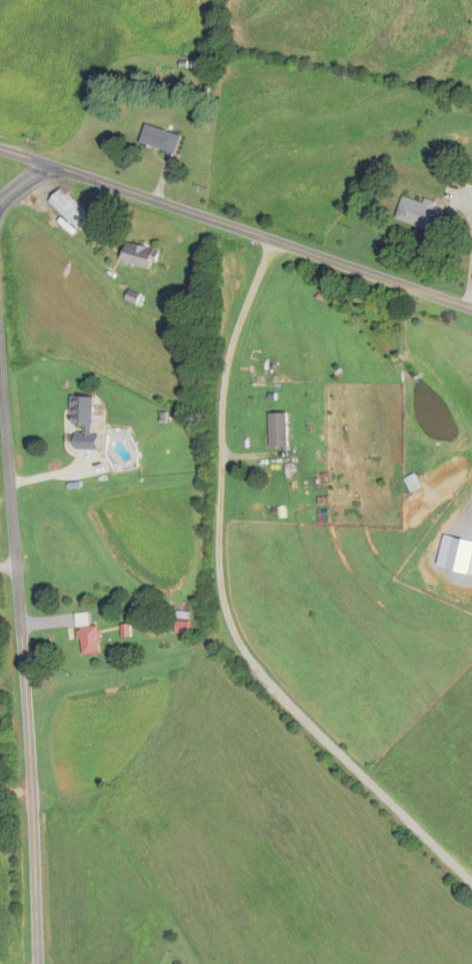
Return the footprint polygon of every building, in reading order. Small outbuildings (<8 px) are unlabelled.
[(176,154),(182,136),(146,124),(140,142),(176,154)] [(49,200),(79,230),(91,218),(61,188),(49,200)] [(447,234),(453,211),(426,204),(426,203),(403,196),(396,220),(447,234)] [(149,271),(158,252),(130,239),(122,258),(149,271)] [(92,434),(92,395),(72,395),(71,428),(75,428),(75,449),(99,450),(100,434),(92,434)] [(270,446),(289,446),(289,412),(270,412),(270,446)] [(175,633),(191,634),(191,611),(176,611),(175,633)] [(100,653),(99,626),(88,626),(88,614),(76,614),(76,626),(81,626),(82,654),(100,653)]
